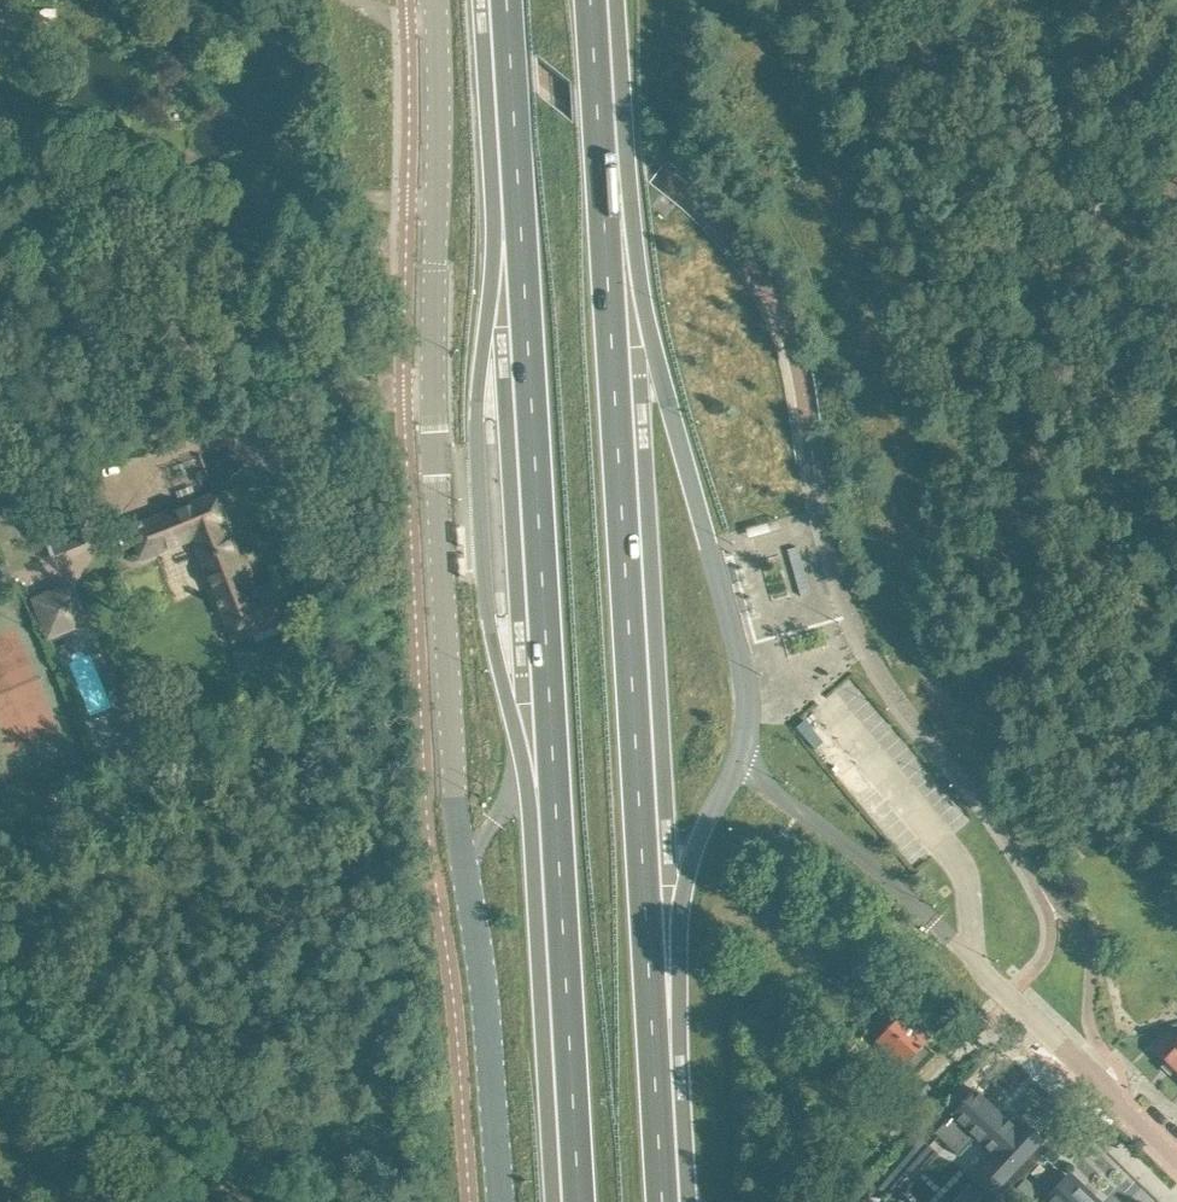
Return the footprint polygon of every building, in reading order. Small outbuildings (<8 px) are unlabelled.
[(125,532),(118,534),(124,549),(132,546),(137,544),(142,558),(144,558),(143,556),(194,536),(217,593),(214,594),(216,599),(219,597),(235,638),(247,633),(251,644),(284,631),(280,621),(285,619),(286,618),(272,583),(271,583),(272,587),(257,593),(256,590),(254,591),(249,578),(252,577),(248,568),(243,570),(228,532),(231,531),(216,493),(215,494),(215,496),(193,505),(183,509),(182,507),(181,508),(181,509),(125,532)] [(90,541),(78,509),(30,528),(40,554),(52,549),(55,555),(90,541)] [(72,581),(31,598),(49,640),(89,623),(72,581)] [(884,1012),(868,1028),(880,1039),(879,1040),(890,1050),(886,1054),(898,1066),(902,1062),(904,1064),(905,1063),(916,1073),(934,1054),(923,1044),(924,1043),(899,1019),(895,1023),(884,1012)] [(1168,1033),(1153,1048),(1176,1071),(1176,1042),(1168,1033)] [(974,1089),(934,1132),(958,1154),(974,1136),(994,1155),(986,1164),(1005,1182),(1041,1143),(1023,1125),(1018,1130),(974,1089)] [(1051,1195),(1045,1201),(1094,1201),(1068,1177),(1051,1195)]
